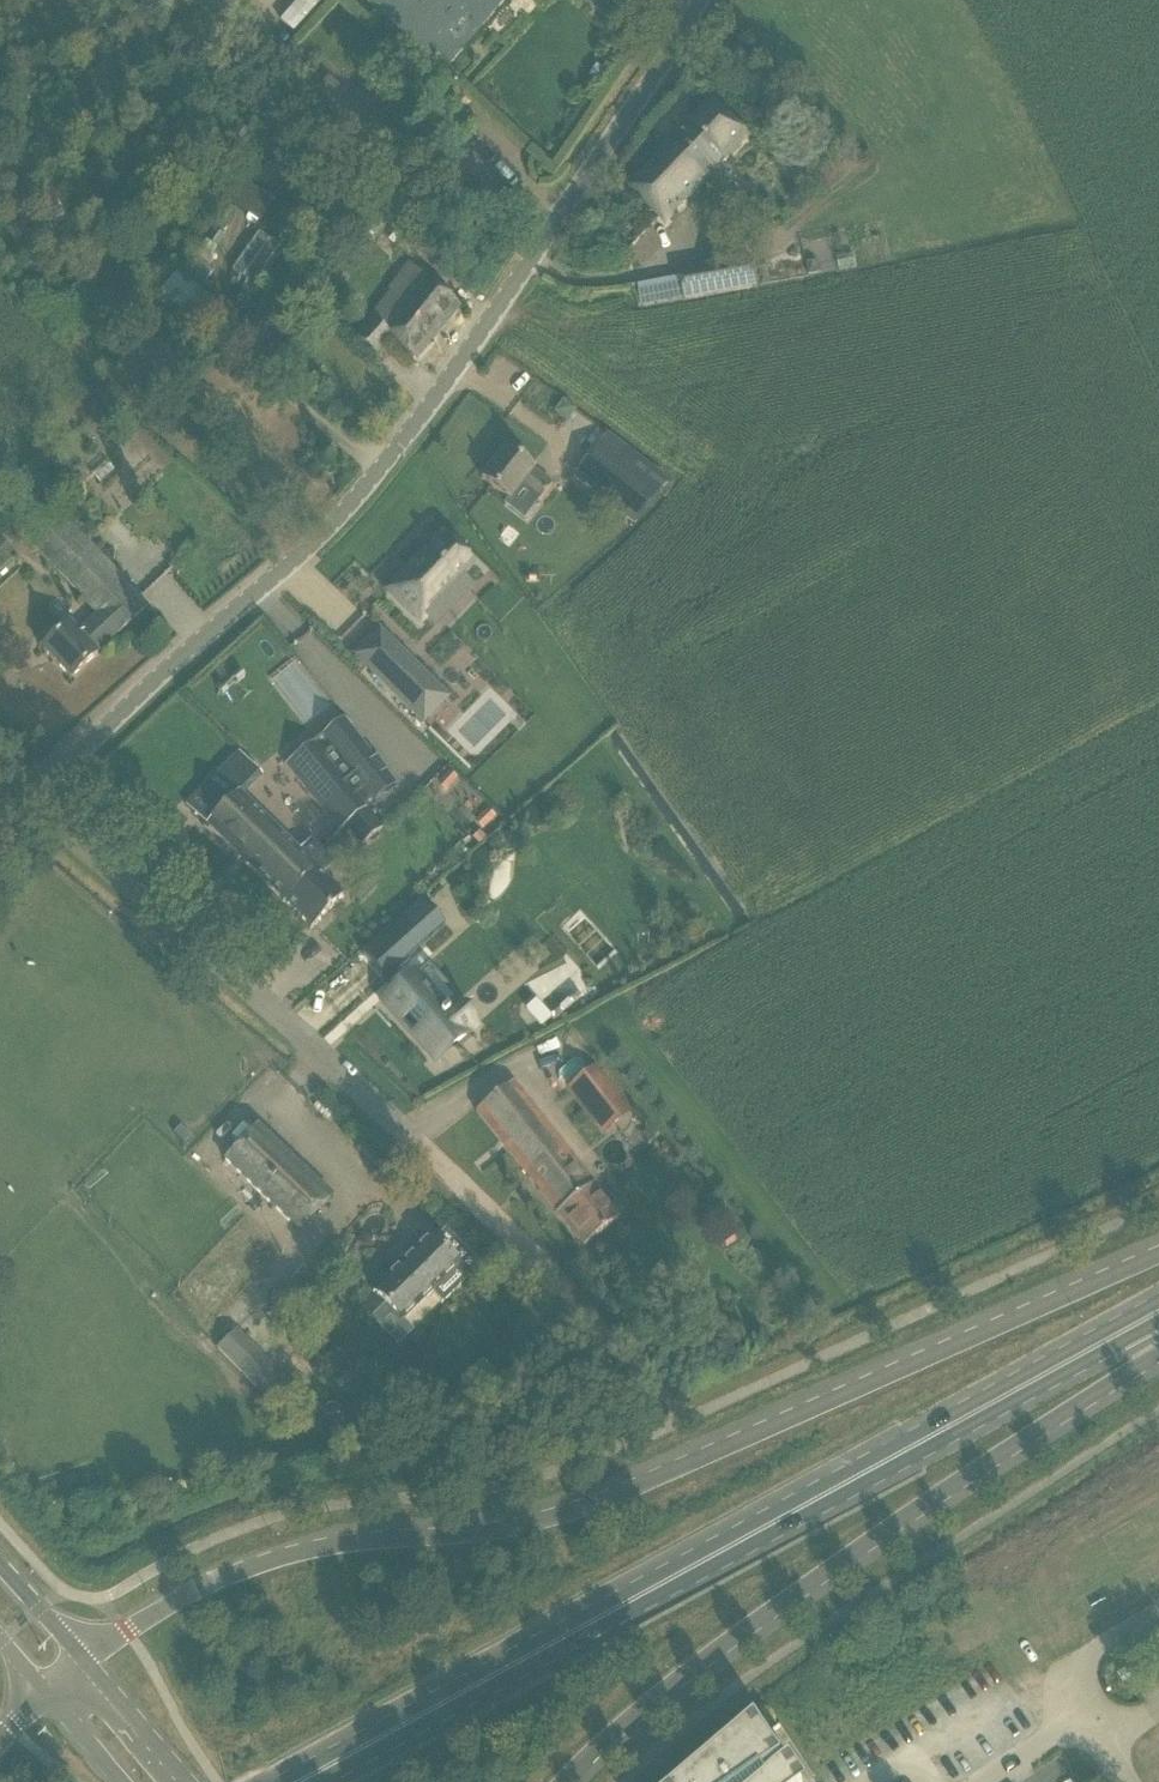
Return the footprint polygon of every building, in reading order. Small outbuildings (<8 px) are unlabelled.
[(443,73),(510,0),(362,0),(426,57),(443,73)] [(628,188),(667,225),(749,138),(710,101),(629,188),(628,188)] [(239,125),(231,134),(239,142),(248,133),(239,125)] [(374,206),(360,222),(376,236),(390,220),(374,206)] [(679,271),(685,301),(758,288),(753,258),(679,271)] [(814,262),(807,263),(809,276),(822,273),(820,266),(814,262)] [(371,320),(354,339),(376,358),(391,341),(413,360),(460,307),(445,294),(421,275),(411,267),(397,285),(403,290),(377,325),(371,320)] [(156,297),(193,327),(216,299),(180,269),(156,297)] [(600,443),(573,478),(634,525),(660,490),(600,443)] [(519,488),(538,503),(551,486),(533,471),(524,464),(505,449),(481,480),(500,495),(509,502),(519,488)] [(42,649),(70,680),(97,656),(95,654),(116,634),(117,635),(147,608),(40,495),(10,523),(98,615),(77,635),(67,625),(59,633),(42,649)] [(417,555),(381,592),(419,630),(447,601),(455,609),(475,589),(464,578),(475,567),(442,535),(420,558),(417,555)] [(14,556),(0,541),(0,569),(14,556)] [(534,642),(453,721),(476,745),(558,665),(534,642)] [(396,648),(371,674),(423,725),(448,699),(396,648)] [(324,756),(295,779),(339,833),(344,828),(360,848),(382,830),(367,810),(396,787),(343,720),(317,740),(328,753),(324,756)] [(218,775),(186,808),(311,930),(328,912),(343,897),(322,877),(335,864),(311,840),(298,853),(241,798),(218,775)] [(479,906),(466,921),(490,943),(522,908),(467,859),(449,879),(479,906)] [(421,900),(361,954),(383,979),(443,925),(421,900)] [(415,969),(376,1003),(435,1069),(480,1030),(453,999),(447,1004),(415,969)] [(533,996),(522,1005),(538,1024),(550,1014),(533,996)] [(598,1067),(568,1091),(595,1125),(625,1102),(598,1067)] [(476,1113),(584,1248),(616,1221),(590,1188),(595,1185),(513,1083),(476,1113)] [(225,1162),(300,1233),(333,1199),(258,1127),(225,1162)] [(430,1237),(373,1293),(401,1322),(431,1292),(442,1303),(470,1277),(430,1237)] [(230,1328),(211,1348),(267,1401),(286,1381),(230,1328)] [(790,1764),(788,1765),(767,1733),(758,1720),(725,1745),(707,1760),(681,1781),(802,1781),(790,1764)]
